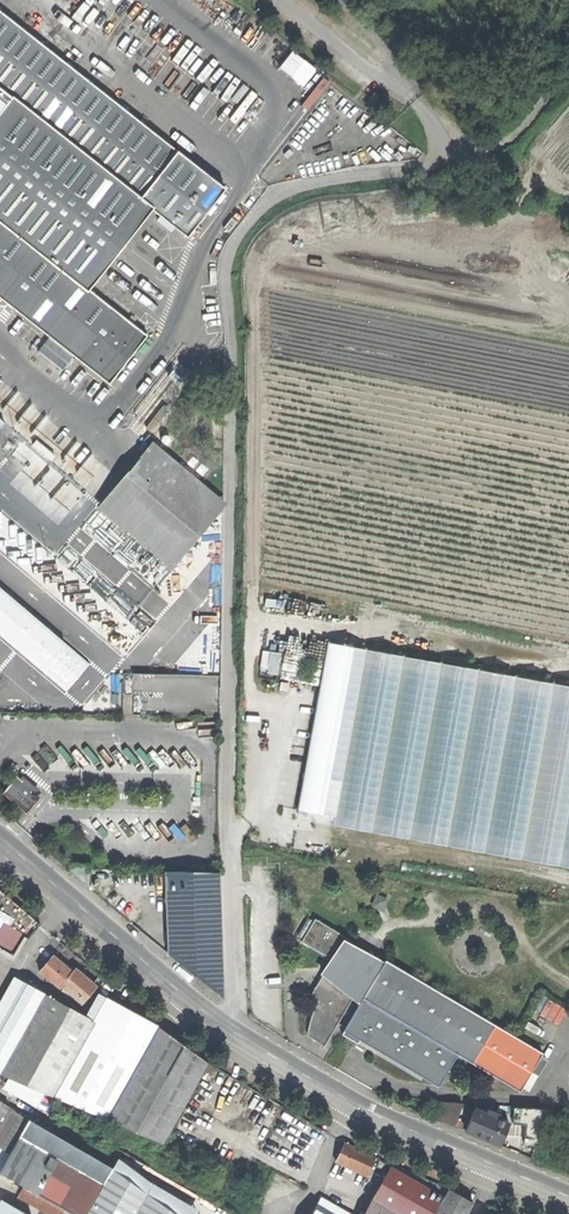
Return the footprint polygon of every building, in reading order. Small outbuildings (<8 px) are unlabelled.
[(110,382),(148,334),(89,288),(151,209),(186,236),(224,188),(0,10),(0,296),(110,382)] [(145,424),(151,429),(167,410),(161,405),(145,424)] [(34,444),(51,459),(56,455),(38,439),(34,444)] [(224,501),(153,442),(99,505),(169,565),(224,501)] [(553,669),(561,656),(568,655),(568,613),(560,614),(556,583),(515,588),(516,595),(422,606),(424,621),(411,622),(419,609),(416,608),(397,639),(400,662),(428,659),(431,684),(467,679),(466,666),(512,661),(512,658),(529,679),(548,663),(553,669)] [(391,664),(389,625),(361,626),(361,627),(351,627),(352,640),(340,641),(341,660),(365,659),(366,675),(374,675),(374,664),(391,664)] [(34,805),(41,796),(17,775),(16,777),(2,792),(24,811),(26,813),(34,805)] [(69,870),(90,886),(90,869),(90,865),(69,864),(69,870)] [(220,872),(165,871),(167,930),(167,951),(167,952),(223,998),(225,999),(220,872)] [(7,923),(27,936),(38,923),(0,890),(0,935),(7,923)] [(377,895),(372,905),(383,911),(389,901),(377,895)] [(316,1041),(325,1047),(357,992),(364,996),(343,1033),(360,1043),(362,1040),(441,1086),(460,1054),(522,1090),(544,1053),(386,960),(384,964),(350,944),(352,940),(314,918),(301,941),(331,959),(310,996),(319,1001),(312,1017),(310,1024),(308,1031),(308,1037),(316,1041)] [(59,985),(80,1003),(95,984),(74,967),(71,970),(63,964),(51,953),(37,970),(57,987),(59,985)] [(49,1093),(92,1020),(22,981),(0,1019),(0,1072),(49,1093)] [(109,991),(105,999),(117,1006),(121,998),(109,991)] [(105,999),(92,1020),(49,1093),(160,1141),(205,1064),(157,1027),(117,1006),(105,999)] [(21,1182),(69,1210),(76,1213),(174,1213),(111,1167),(27,1119),(0,1101),(0,1170),(21,1182)] [(432,1116),(436,1117),(443,1103),(437,1102),(432,1116)] [(443,1103),(436,1117),(463,1129),(465,1121),(458,1117),(464,1104),(443,1103)] [(543,1108),(509,1106),(509,1113),(514,1114),(514,1122),(527,1123),(524,1154),(534,1158),(537,1140),(547,1143),(555,1109),(543,1108)] [(476,1109),(467,1130),(481,1136),(506,1147),(514,1125),(498,1118),(500,1115),(488,1111),(487,1113),(476,1109)] [(336,1161),(365,1175),(374,1156),(359,1149),(344,1142),(336,1161)] [(474,1202),(447,1188),(448,1186),(392,1164),(391,1165),(381,1160),(378,1165),(388,1171),(363,1213),(467,1213),(474,1202)] [(69,1210),(21,1182),(17,1190),(36,1202),(57,1213),(66,1213),(69,1210)] [(323,1195),(312,1213),(355,1213),(323,1195)]
